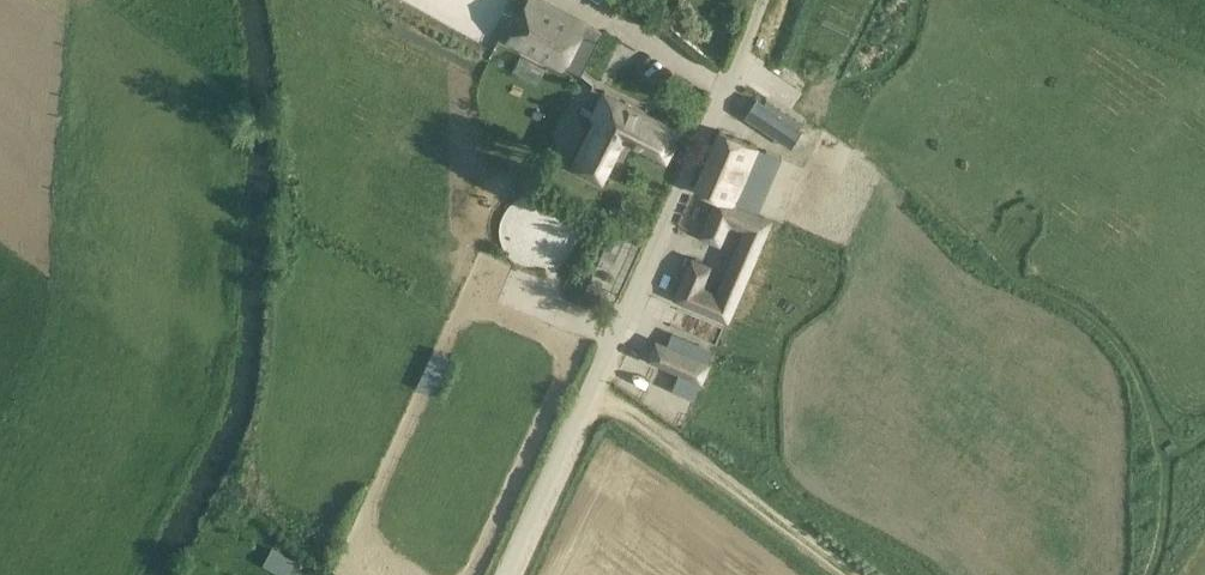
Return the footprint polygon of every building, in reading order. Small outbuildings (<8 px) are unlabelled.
[(503,42),(561,72),(563,67),(580,76),(602,33),(538,0),(525,0),(503,42)] [(520,55),(512,69),(538,82),(545,68),(520,55)] [(796,72),(787,85),(800,94),(809,81),(796,72)] [(572,166),(579,170),(601,181),(622,138),(665,160),(680,131),(604,93),(592,117),(595,119),(572,166)] [(775,111),(770,120),(780,127),(786,118),(775,111)] [(674,297),(696,307),(727,320),(770,219),(734,204),(758,147),(719,130),(694,188),(717,198),(700,236),(715,242),(726,218),(749,228),(718,298),(695,288),(706,264),(691,258),(674,297)] [(648,358),(670,368),(700,381),(708,363),(655,341),(648,358)] [(422,386),(441,393),(456,354),(437,347),(422,386)] [(287,574),(288,574),(295,561),(273,548),(263,563),(287,574)]
